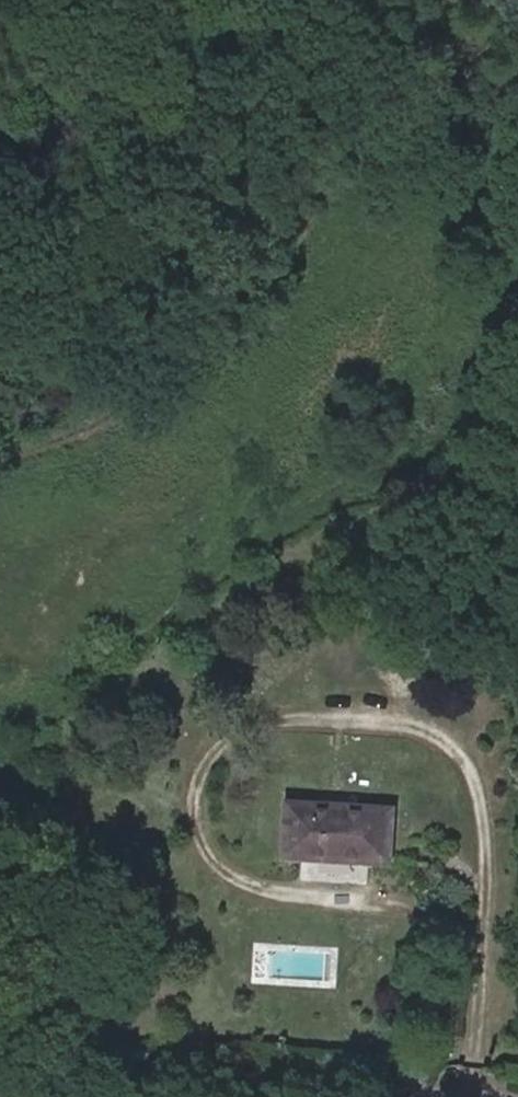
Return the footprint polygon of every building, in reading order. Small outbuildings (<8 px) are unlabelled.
[(388,863),(391,809),(286,802),(282,857),(388,863)]
